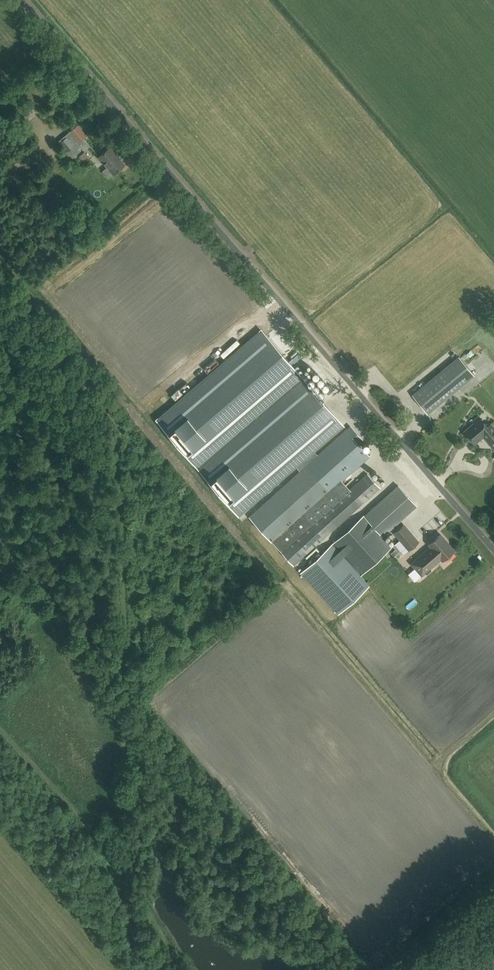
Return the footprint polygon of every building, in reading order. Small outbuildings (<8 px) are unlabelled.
[(17,101),(22,107),(30,101),(25,94),(17,101)] [(86,141),(83,138),(87,135),(78,124),(70,130),(72,132),(65,137),(73,146),(73,147),(76,150),(86,141)] [(114,173),(125,164),(110,146),(98,156),(114,173)] [(54,191),(50,202),(58,205),(62,194),(54,191)] [(156,419),(238,516),(342,427),(259,330),(156,419)] [(427,413),(474,375),(459,356),(412,394),(427,413)] [(474,422),(464,431),(474,443),(483,436),(490,430),(487,426),(479,416),(473,421),(474,422)] [(483,436),(493,448),(493,428),(490,423),(487,426),(490,430),(483,436)] [(293,565),(306,554),(380,487),(368,473),(311,523),(304,515),(330,492),(306,465),(249,516),(293,565)] [(360,575),(391,546),(382,535),(381,536),(380,534),(410,508),(393,489),(371,509),(371,510),(364,516),(332,544),(360,575)] [(417,543),(402,525),(392,533),(408,551),(417,543)] [(435,560),(439,556),(443,560),(454,550),(440,533),(428,543),(434,549),(429,553),(428,552),(425,552),(412,564),(423,576),(426,573),(428,574),(432,570),(432,568),(437,562),(435,560)] [(402,555),(407,550),(399,541),(394,545),(402,555)] [(332,544),(300,573),(338,615),(370,585),(360,575),(332,544)]
